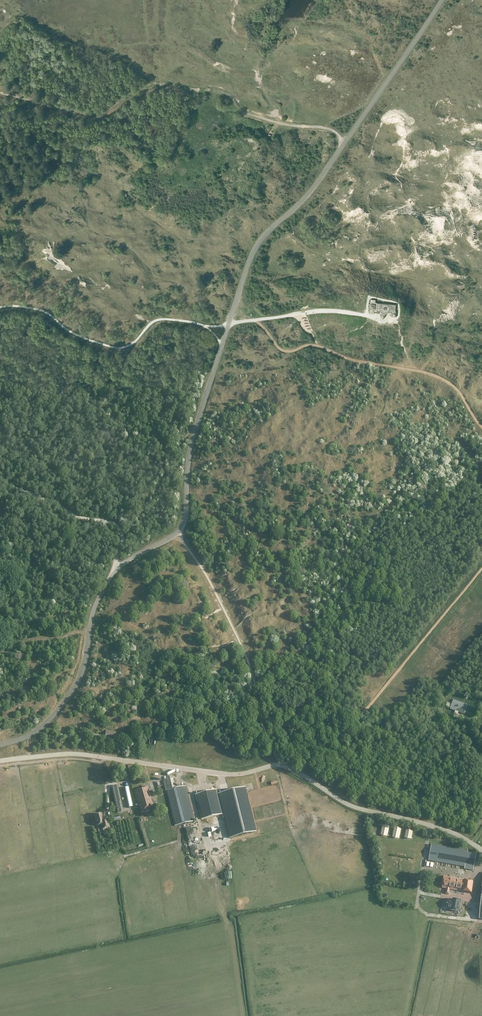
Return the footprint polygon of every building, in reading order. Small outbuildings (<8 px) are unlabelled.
[(383,319),(386,312),(391,313),(391,315),(391,316),(396,317),(397,312),(396,310),(396,304),(375,302),(376,300),(371,299),(370,303),(370,304),(369,304),(369,308),(370,309),(369,313),(374,313),(374,312),(377,312),(377,313),(378,313),(382,314),(381,318),(383,319)] [(467,705),(453,700),(450,709),(464,715),(467,705)] [(116,732),(106,730),(105,737),(115,739),(116,732)] [(166,780),(163,781),(165,790),(166,790),(166,791),(177,838),(198,833),(186,786),(175,788),(175,785),(174,785),(172,776),(165,778),(166,780)] [(123,812),(118,785),(111,787),(117,813),(123,812)] [(134,791),(137,803),(139,808),(141,813),(153,810),(152,805),(152,804),(147,787),(134,791)] [(244,788),(217,795),(222,814),(223,814),(229,838),(255,832),(244,788)] [(200,794),(195,795),(201,820),(206,818),(222,814),(217,795),(216,790),(200,794)] [(101,825),(102,829),(109,827),(107,820),(103,821),(102,814),(93,816),(94,816),(97,826),(101,825)] [(222,826),(210,829),(214,844),(226,840),(222,826)] [(476,855),(473,854),(467,853),(468,851),(432,845),(429,861),(464,867),(464,869),(473,871),(476,855)] [(446,893),(448,893),(449,889),(472,893),(473,882),(443,877),(442,888),(446,889),(446,893)] [(447,899),(445,908),(451,909),(450,910),(459,912),(461,901),(453,899),(452,900),(447,899)]
